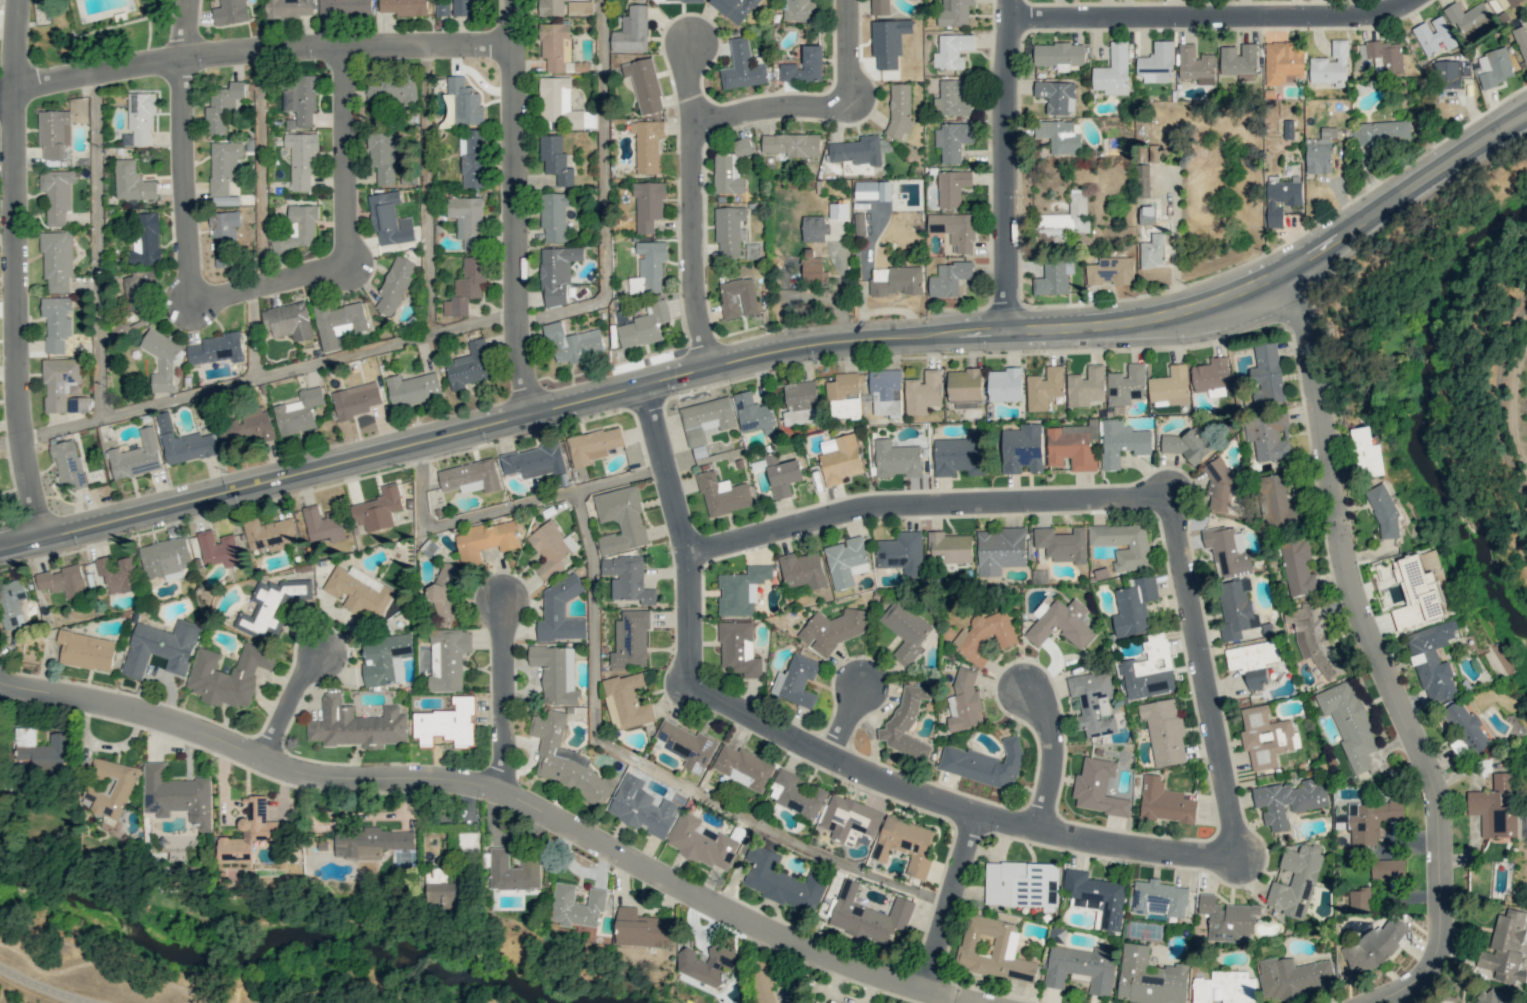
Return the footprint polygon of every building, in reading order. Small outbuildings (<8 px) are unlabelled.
[(249,21),(246,0),(219,0),(220,7),(212,8),(214,26),(249,21)] [(265,17),(316,17),(315,0),(265,0),(265,17)] [(319,15),(372,14),(372,0),(319,0),(319,15)] [(427,0),(380,0),(379,12),(395,12),(395,15),(427,16),(427,0)] [(452,15),(471,16),(471,1),(482,1),(482,0),(452,0),(452,15)] [(540,15),(564,15),(564,0),(540,0),(540,15)] [(759,0),(710,0),(708,3),(740,26),(759,0)] [(815,21),(815,1),(809,1),(809,0),(783,0),(783,21),(815,21)] [(871,15),(890,14),(889,0),(871,0),(871,15)] [(969,25),(968,5),(975,5),(975,0),(942,0),(942,9),(937,9),(938,26),(969,25)] [(1447,7),(1463,35),(1495,17),(1485,0),(1463,13),(1457,1),(1447,7)] [(1503,10),(1523,0),(1498,0),(1503,10)] [(593,14),(593,1),(568,1),(568,15),(593,14)] [(436,16),(451,16),(451,3),(436,3),(436,16)] [(611,50),(647,51),(648,5),(629,4),(629,16),(623,16),(622,31),(612,30),(611,50)] [(1412,28),(1427,58),(1447,48),(1448,50),(1457,45),(1442,15),(1429,22),(1428,21),(1412,28)] [(872,21),(873,57),(877,57),(877,70),(901,70),(900,33),(914,33),(913,20),(872,21)] [(547,72),(565,72),(564,61),(571,61),(570,23),(540,24),(540,58),(547,57),(547,72)] [(1525,65),(1526,65),(1526,26),(1526,25),(1512,29),(1525,65)] [(939,34),(939,52),(933,52),(933,69),(962,69),(962,50),(974,50),(974,35),(939,34)] [(722,89),(768,83),(766,64),(752,65),(748,36),(730,38),(733,67),(719,69),(722,89)] [(1310,84),(1348,83),(1347,39),(1333,40),(1333,61),(1328,61),(1328,57),(1310,57),(1310,84)] [(1138,56),(1139,82),(1173,82),(1172,40),(1153,41),(1153,56),(1138,56)] [(1365,44),(1367,58),(1382,57),(1384,75),(1404,73),(1400,40),(1365,44)] [(1127,41),(1110,41),(1110,67),(1093,67),(1093,90),(1104,89),(1104,94),(1128,94),(1127,41)] [(1304,49),(1293,49),(1293,42),(1265,42),(1265,85),(1285,85),(1285,77),(1304,77),(1304,49)] [(1084,43),(1033,44),(1033,65),(1057,65),(1057,71),(1070,71),(1070,65),(1084,65),(1084,43)] [(1215,84),(1214,54),(1197,54),(1197,43),(1179,43),(1179,79),(1197,79),(1197,85),(1215,84)] [(1220,46),(1221,74),(1257,74),(1256,43),(1241,43),(1241,54),(1237,54),(1236,46),(1220,46)] [(803,65),(780,65),(780,81),(823,80),(822,45),(803,45),(803,65)] [(1482,88),(1515,78),(1506,47),(1477,55),(1482,72),(1478,73),(1482,88)] [(631,76),(642,115),(665,109),(651,57),(621,65),(625,78),(631,76)] [(286,128),(316,127),(314,76),(283,77),(283,111),(296,111),(296,118),(286,119),(286,128)] [(484,125),(484,105),(480,105),(479,93),(473,93),(473,86),(465,86),(464,76),(445,76),(446,126),(484,125)] [(571,111),(570,77),(540,78),(541,121),(563,121),(563,128),(597,128),(597,110),(571,111)] [(416,104),(416,79),(366,79),(366,104),(416,104)] [(939,97),(933,97),(933,115),(971,115),(971,99),(965,99),(965,79),(939,80),(939,97)] [(205,134),(227,133),(226,111),(235,111),(235,98),(245,98),(245,81),(229,81),(229,88),(210,88),(210,106),(205,106),(205,134)] [(1075,114),(1076,82),(1034,81),(1034,97),(1047,97),(1047,113),(1075,114)] [(911,83),(889,83),(889,137),(902,137),(902,134),(911,134),(911,83)] [(155,93),(128,93),(129,132),(122,133),(122,146),(151,145),(150,130),(156,130),(155,93)] [(71,144),(71,110),(39,111),(39,147),(43,147),(43,160),(64,159),(64,144),(71,144)] [(1051,153),(1081,152),(1081,132),(1075,132),(1074,120),(1034,121),(1035,138),(1050,137),(1051,153)] [(1410,143),(1409,120),(1353,122),(1353,145),(1410,143)] [(664,121),(630,121),(630,133),(636,133),(637,174),(659,174),(658,137),(665,137),(664,121)] [(975,123),(934,124),(935,147),(941,146),(942,163),(961,163),(961,143),(975,143),(975,123)] [(1306,173),(1331,173),(1331,137),(1337,137),(1337,127),(1321,127),(1321,138),(1306,138),(1306,173)] [(483,130),(461,130),(461,187),(485,187),(483,130)] [(395,185),(395,148),(399,148),(399,132),(369,132),(369,167),(377,167),(377,185),(395,185)] [(292,147),(291,191),(312,191),(313,152),(318,152),(319,134),(284,133),(284,147),(292,147)] [(540,135),(540,160),(544,160),(545,174),(557,173),(557,186),(574,185),(573,167),(567,167),(566,152),(562,153),(562,134),(540,135)] [(762,152),(787,153),(787,156),(820,157),(820,134),(762,134),(762,152)] [(859,135),(859,141),(828,143),(829,164),(881,162),(879,134),(859,135)] [(745,193),(744,177),(739,177),(739,155),(752,155),(752,139),(733,139),(733,153),(714,153),(715,193),(745,193)] [(211,195),(229,195),(229,181),(238,181),(237,158),(243,158),(243,142),(210,142),(211,195)] [(1149,162),(1159,162),(1159,145),(1150,145),(1149,162)] [(157,198),(157,180),(137,180),(136,159),(115,159),(116,199),(157,198)] [(1149,164),(1136,165),(1137,197),(1150,197),(1149,164)] [(66,226),(66,210),(71,210),(71,182),(76,182),(75,171),(39,171),(40,191),(46,191),(47,227),(66,226)] [(938,171),(938,208),(961,208),(961,186),(972,185),(972,171),(938,171)] [(1283,226),(1283,204),(1302,204),(1302,181),(1278,181),(1278,179),(1267,179),(1267,227),(1283,226)] [(891,181),(854,181),(855,199),(891,199),(891,181)] [(664,182),(633,182),(632,196),(637,196),(637,233),(654,233),(654,219),(664,219),(664,182)] [(1038,215),(1039,242),(1068,241),(1068,233),(1088,232),(1087,189),(1070,189),(1070,214),(1038,215)] [(376,245),(415,240),(412,216),(397,218),(396,204),(401,203),(400,191),(370,195),(376,245)] [(545,242),(566,242),(565,206),(572,206),(571,192),(541,193),(542,229),(544,229),(545,242)] [(240,205),(240,196),(214,196),(214,205),(240,205)] [(457,239),(464,239),(464,250),(483,250),(482,197),(447,198),(448,217),(456,217),(457,239)] [(829,203),(829,219),(849,219),(849,203),(829,203)] [(319,205),(288,206),(289,236),(272,236),(272,249),(315,248),(314,221),(319,221),(319,205)] [(1139,206),(1139,268),(1166,268),(1166,232),(1156,232),(1156,206),(1139,206)] [(715,207),(715,242),(720,242),(720,258),(741,258),(741,220),(747,220),(747,207),(715,207)] [(240,211),(212,213),(214,267),(235,266),(233,226),(241,226),(240,211)] [(134,213),(135,250),(129,250),(129,264),(161,264),(160,212),(134,213)] [(865,212),(855,212),(855,237),(865,237),(865,212)] [(927,214),(928,232),(950,232),(950,244),(956,244),(956,253),(975,253),(974,213),(927,214)] [(825,241),(825,234),(830,234),(830,224),(825,224),(824,216),(803,216),(803,241),(825,241)] [(72,232),(40,232),(40,252),(43,252),(44,279),(48,279),(48,292),(72,292),(72,232)] [(666,241),(636,242),(636,256),(639,256),(639,277),(629,277),(629,293),(663,292),(662,260),(667,260),(666,241)] [(583,247),(540,248),(541,291),(544,291),(545,305),(569,304),(568,261),(583,260),(583,247)] [(814,248),(803,248),(803,282),(828,283),(828,271),(823,271),(824,257),(814,257),(814,248)] [(379,295),(381,295),(376,309),(394,317),(416,262),(395,254),(379,295)] [(468,316),(468,298),(485,297),(484,256),(463,257),(463,278),(453,278),(454,300),(443,300),(443,316),(468,316)] [(1087,264),(1086,282),(1133,283),(1134,257),(1099,257),(1099,264),(1087,264)] [(1033,278),(1033,295),(1068,293),(1068,273),(1074,273),(1073,260),(1044,261),(1045,277),(1033,278)] [(929,297),(959,296),(959,279),(974,278),(973,262),(937,263),(937,276),(929,276),(929,297)] [(873,267),(873,278),(870,278),(870,295),(923,294),(922,266),(873,267)] [(127,311),(138,309),(139,321),(128,325),(125,319),(113,324),(114,336),(118,335),(152,321),(151,313),(149,309),(148,295),(157,292),(154,270),(139,271),(128,276),(123,276),(127,311)] [(742,317),(742,316),(758,314),(753,278),(719,282),(724,320),(742,317)] [(46,354),(65,353),(65,337),(70,337),(70,309),(72,309),(72,297),(41,297),(42,317),(46,317),(46,354)] [(616,325),(621,349),(662,340),(659,322),(670,320),(666,299),(646,303),(648,314),(634,317),(635,321),(616,325)] [(314,337),(306,300),(261,310),(265,330),(272,329),(273,338),(292,334),(294,342),(314,337)] [(313,304),(323,353),(339,349),(336,335),(368,329),(363,301),(330,308),(328,301),(313,304)] [(545,324),(553,364),(569,361),(605,354),(600,329),(564,335),(562,321),(545,324)] [(152,392),(174,391),(173,364),(182,344),(149,328),(139,348),(158,357),(159,373),(151,374),(152,392)] [(231,358),(232,363),(244,361),(240,332),(201,337),(202,344),(187,346),(189,364),(231,358)] [(471,355),(445,361),(451,388),(492,379),(483,337),(467,341),(471,355)] [(1254,345),(1257,367),(1249,368),(1254,406),(1285,401),(1277,342),(1254,345)] [(1227,355),(1209,358),(1210,364),(1191,366),(1194,393),(1208,391),(1209,398),(1225,395),(1224,387),(1231,386),(1227,355)] [(44,359),(44,412),(67,412),(66,393),(69,393),(69,384),(80,384),(80,359),(44,359)] [(1107,373),(1108,406),(1130,405),(1130,398),(1145,397),(1145,363),(1126,363),(1126,372),(1107,373)] [(1190,403),(1187,363),(1169,365),(1170,376),(1148,378),(1150,401),(1168,399),(1169,405),(1190,403)] [(1067,375),(1068,406),(1090,406),(1090,401),(1104,400),(1104,364),(1087,364),(1087,375),(1067,375)] [(1064,396),(1063,365),(1044,365),(1045,375),(1027,375),(1028,411),(1051,410),(1050,396),(1064,396)] [(1023,401),(1022,367),(1006,367),(1006,371),(988,371),(989,401),(1023,401)] [(901,390),(900,369),(869,370),(870,392),(879,392),(880,401),(893,400),(893,390),(901,390)] [(905,379),(906,415),(927,414),(926,405),(942,405),(941,369),(922,369),(923,378),(905,379)] [(948,370),(949,402),(955,402),(955,409),(982,408),(981,369),(948,370)] [(829,418),(860,417),(859,397),(847,398),(847,393),(860,393),(859,372),(835,373),(835,381),(827,381),(829,418)] [(431,400),(430,395),(441,393),(438,373),(399,379),(398,375),(386,377),(391,407),(431,400)] [(382,403),(377,380),(331,392),(338,421),(371,412),(369,406),(382,403)] [(784,384),(787,411),(783,411),(784,426),(819,422),(815,380),(784,384)] [(316,428),(312,406),(325,403),(321,386),(298,390),(300,401),(274,406),(280,436),(316,428)] [(733,394),(742,433),(763,429),(764,435),(777,433),(770,402),(754,406),(751,390),(733,394)] [(680,407),(688,447),(707,443),(704,429),(719,426),(720,430),(736,427),(729,396),(680,407)] [(276,439),(268,410),(218,424),(224,445),(257,436),(259,443),(276,439)] [(167,465),(219,454),(215,433),(200,436),(199,432),(175,437),(170,411),(156,414),(167,465)] [(1257,462),(1292,457),(1286,411),(1243,417),(1247,442),(1254,441),(1257,462)] [(1098,470),(1097,418),(1088,419),(1088,426),(1047,426),(1047,466),(1064,466),(1063,458),(1070,457),(1070,471),(1098,470)] [(1152,430),(1132,430),(1132,426),(1123,426),(1123,419),(1101,420),(1102,470),(1120,470),(1120,450),(1133,449),(1134,455),(1152,454),(1152,430)] [(1003,474),(1021,473),(1021,465),(1029,465),(1029,473),(1043,473),(1041,423),(1020,424),(1020,429),(1002,430),(1003,474)] [(114,480),(163,469),(153,425),(139,429),(143,447),(121,452),(119,447),(107,450),(114,480)] [(624,446),(620,426),(567,437),(574,468),(592,464),(591,459),(609,455),(607,449),(624,446)] [(1351,428),(1358,478),(1386,474),(1381,443),(1373,445),(1370,426),(1351,428)] [(826,487),(843,483),(842,477),(863,472),(855,433),(820,441),(822,453),(819,454),(826,487)] [(1162,433),(1161,456),(1204,458),(1205,451),(1212,451),(1213,441),(1200,440),(1200,434),(1162,433)] [(934,438),(935,477),(956,476),(956,470),(967,470),(967,476),(984,475),(983,436),(934,438)] [(922,476),(922,446),(891,446),(891,438),(875,439),(876,476),(905,475),(905,477),(922,476)] [(52,443),(58,482),(68,480),(69,490),(85,488),(77,440),(52,443)] [(566,472),(560,443),(500,454),(504,474),(521,471),(522,479),(553,473),(553,475),(566,472)] [(774,500),(792,496),(789,483),(804,479),(799,459),(777,464),(775,453),(765,456),(774,500)] [(438,470),(442,492),(460,488),(461,493),(484,488),(485,493),(501,489),(495,458),(438,470)] [(1227,513),(1238,467),(1213,461),(1212,467),(1211,467),(1204,494),(1211,496),(1208,508),(1227,513)] [(753,506),(748,482),(730,486),(729,479),(718,482),(715,469),(697,473),(708,517),(753,506)] [(1288,508),(1285,474),(1258,476),(1264,530),(1304,526),(1302,507),(1288,508)] [(403,510),(397,482),(381,485),(383,497),(350,504),(355,526),(366,523),(368,532),(394,526),(391,512),(403,510)] [(1400,538),(1399,514),(1386,483),(1365,491),(1380,527),(1381,539),(1400,538)] [(597,537),(601,555),(648,545),(641,512),(642,511),(637,485),(593,494),(599,523),(618,519),(621,532),(597,537)] [(302,508),(310,541),(330,537),(331,542),(346,539),(338,509),(322,513),(319,503),(302,508)] [(260,525),(258,517),(243,521),(250,551),(268,546),(269,552),(285,548),(284,543),(298,540),(293,518),(260,525)] [(526,537),(544,561),(534,568),(545,583),(573,563),(568,555),(579,547),(570,534),(565,538),(551,519),(526,537)] [(462,567),(483,563),(480,549),(499,545),(500,551),(519,548),(514,520),(488,525),(488,524),(455,530),(462,567)] [(1116,572),(1151,567),(1145,521),(1088,529),(1090,549),(1113,546),(1116,572)] [(1201,531),(1205,548),(1213,547),(1219,576),(1250,571),(1241,523),(1201,531)] [(1034,527),(1034,547),(1046,547),(1046,562),(1086,561),(1085,526),(1073,526),(1073,533),(1054,534),(1054,527),(1034,527)] [(197,532),(205,566),(224,562),(225,568),(241,564),(234,534),(216,537),(214,528),(197,532)] [(1026,528),(977,529),(979,576),(1002,576),(1001,567),(1027,566),(1026,528)] [(922,531),(896,531),(896,540),(876,540),(877,568),(904,567),(905,577),(923,577),(922,531)] [(972,535),(944,535),(944,531),(928,531),(929,564),(973,563),(972,535)] [(824,547),(834,590),(855,585),(853,575),(870,570),(861,535),(844,539),(845,542),(824,547)] [(138,547),(146,579),(164,575),(166,581),(187,576),(185,567),(192,565),(186,536),(138,547)] [(1290,597),(1318,592),(1314,573),(1313,573),(1306,538),(1279,543),(1290,597)] [(797,556),(796,552),(779,555),(786,588),(810,582),(811,590),(827,586),(820,551),(797,556)] [(1445,618),(1435,571),(1424,573),(1420,554),(1394,559),(1405,606),(1392,609),(1396,629),(1445,618)] [(131,556),(117,559),(118,566),(111,567),(109,556),(95,559),(99,576),(105,575),(109,595),(138,589),(131,556)] [(612,599),(641,599),(641,604),(656,604),(656,588),(643,588),(643,557),(601,556),(601,575),(612,575),(612,599)] [(35,573),(39,590),(49,588),(50,592),(64,590),(66,598),(87,594),(80,564),(52,570),(35,573)] [(396,591),(352,566),(349,571),(337,564),(322,589),(342,601),(341,604),(377,624),(396,591)] [(719,573),(719,615),(755,615),(755,582),(772,582),(772,565),(747,565),(747,573),(719,573)] [(585,638),(585,617),(565,617),(565,601),(585,591),(576,572),(544,589),(544,620),(537,620),(537,640),(553,640),(558,638),(585,638)] [(1116,637),(1150,631),(1146,601),(1159,599),(1155,575),(1128,579),(1129,587),(1114,589),(1118,614),(1112,615),(1116,637)] [(5,630),(25,626),(20,600),(27,598),(23,578),(0,583),(0,605),(5,630)] [(1260,626),(1258,613),(1252,614),(1249,591),(1252,590),(1250,578),(1218,583),(1224,623),(1219,624),(1222,642),(1242,639),(1241,629),(1260,626)] [(312,599),(312,579),(280,580),(278,584),(256,584),(250,600),(258,603),(252,616),(240,611),(233,628),(265,641),(268,633),(279,633),(284,622),(273,617),(282,596),(290,600),(312,599)] [(1056,597),(1024,636),(1039,648),(1055,628),(1082,650),(1096,632),(1080,619),(1089,609),(1074,597),(1067,606),(1056,597)] [(904,640),(891,656),(907,669),(923,648),(919,645),(933,627),(896,598),(878,620),(904,640)] [(1327,682),(1349,668),(1328,637),(1328,628),(1322,620),(1321,608),(1317,602),(1305,603),(1298,608),(1290,608),(1284,612),(1285,623),(1295,622),(1299,659),(1311,657),(1327,682)] [(865,638),(867,609),(844,608),(843,617),(826,616),(816,610),(797,637),(827,658),(842,636),(865,638)] [(1018,642),(1006,609),(983,617),(976,613),(970,621),(973,627),(959,632),(952,643),(958,646),(961,654),(982,668),(991,655),(980,648),(987,636),(995,634),(1000,649),(1018,642)] [(648,610),(622,610),(622,620),(615,620),(616,651),(610,652),(610,667),(649,667),(648,610)] [(122,674),(143,680),(150,654),(168,658),(165,671),(187,677),(201,625),(177,618),(173,632),(136,622),(122,674)] [(1459,696),(1448,660),(1440,663),(1436,648),(1450,644),(1449,639),(1459,636),(1455,620),(1406,634),(1427,705),(1459,696)] [(720,622),(720,666),(733,666),(733,672),(743,672),(743,677),(762,678),(762,657),(752,657),(753,622),(720,622)] [(428,691),(463,691),(462,652),(472,652),(472,630),(431,630),(432,676),(428,676),(428,691)] [(60,664),(112,670),(116,638),(59,631),(57,643),(62,643),(60,664)] [(1128,699),(1176,691),(1166,631),(1144,635),(1148,660),(1135,662),(1134,659),(1115,662),(1118,677),(1124,675),(1128,699)] [(367,686),(404,681),(401,658),(414,656),(411,633),(361,640),(367,686)] [(1224,649),(1228,670),(1243,668),(1247,689),(1268,685),(1265,665),(1280,663),(1276,640),(1224,649)] [(199,646),(186,688),(202,693),(200,700),(219,706),(221,701),(247,709),(260,667),(272,671),(278,652),(244,642),(234,674),(216,669),(221,653),(199,646)] [(574,646),(528,646),(528,665),(543,666),(543,704),(579,705),(579,690),(574,690),(574,646)] [(813,709),(818,694),(803,689),(807,678),(814,680),(820,661),(793,652),(785,673),(778,671),(770,694),(813,709)] [(949,731),(986,724),(979,691),(973,689),(978,670),(959,665),(954,686),(955,695),(947,697),(950,712),(947,723),(949,731)] [(655,721),(651,702),(639,705),(636,690),(646,687),(642,671),(602,681),(613,730),(655,721)] [(1117,733),(1114,715),(1112,715),(1109,698),(1113,697),(1109,672),(1067,677),(1070,697),(1079,696),(1082,715),(1075,716),(1077,730),(1085,729),(1086,737),(1117,733)] [(932,746),(907,735),(918,709),(920,698),(931,699),(932,688),(904,684),(902,695),(884,729),(879,728),(877,739),(886,740),(886,745),(913,757),(915,758),(925,762),(932,746)] [(407,743),(406,714),(399,714),(399,704),(383,705),(383,717),(354,717),(354,705),(342,705),(341,692),(322,692),(323,720),(307,720),(307,740),(322,740),(322,745),(362,744),(363,749),(383,748),(383,743),(407,743)] [(474,746),(474,696),(454,696),(454,711),(413,712),(414,737),(419,737),(420,744),(442,744),(442,741),(454,740),(454,746),(474,746)] [(1138,704),(1140,720),(1147,719),(1155,767),(1187,762),(1177,697),(1138,704)] [(1490,744),(1463,697),(1442,710),(1458,738),(1450,743),(1460,761),(1490,744)] [(1252,771),(1278,767),(1276,752),(1301,748),(1298,732),(1293,732),(1291,719),(1271,722),(1268,704),(1241,708),(1244,729),(1240,730),(1243,751),(1249,750),(1252,771)] [(560,749),(568,713),(548,709),(546,718),(532,715),(528,735),(542,738),(533,781),(607,796),(610,782),(603,781),(604,772),(589,769),(591,756),(560,749)] [(718,741),(698,732),(697,735),(663,719),(655,737),(664,741),(662,746),(687,758),(683,767),(702,776),(718,741)] [(36,727),(17,727),(17,759),(33,759),(33,770),(69,769),(69,761),(70,761),(70,732),(50,733),(51,745),(36,745),(36,727)] [(937,770),(1006,789),(1014,787),(1023,754),(1019,734),(1002,738),(1006,754),(1004,760),(968,750),(964,750),(944,745),(937,770)] [(712,769),(762,792),(775,764),(739,747),(738,750),(724,743),(712,769)] [(1129,816),(1132,799),(1105,795),(1108,776),(1115,777),(1117,761),(1084,756),(1081,774),(1076,774),(1072,798),(1077,798),(1075,808),(1129,816)] [(138,768),(94,757),(89,777),(91,778),(84,803),(93,806),(91,812),(124,821),(138,768)] [(211,779),(165,779),(165,762),(144,762),(145,812),(157,812),(157,817),(170,817),(170,810),(189,810),(189,821),(198,821),(198,831),(212,831),(211,779)] [(827,790),(809,783),(807,790),(801,787),(804,779),(779,769),(767,800),(815,819),(827,790)] [(607,813),(647,830),(646,832),(665,840),(675,815),(674,815),(678,804),(663,798),(662,801),(640,792),(645,780),(625,771),(607,813)] [(1518,837),(1518,807),(1501,807),(1501,792),(1510,792),(1510,772),(1492,772),(1492,791),(1467,791),(1467,814),(1481,814),(1481,837),(1518,837)] [(1195,823),(1197,799),(1183,798),(1184,791),(1162,790),(1163,775),(1144,774),(1140,819),(1195,823)] [(1328,806),(1324,777),(1300,780),(1301,786),(1292,788),(1291,783),(1252,788),(1255,807),(1263,806),(1266,825),(1271,825),(1271,832),(1288,830),(1285,805),(1290,804),(1291,811),(1328,806)] [(883,813),(833,792),(819,826),(833,831),(830,837),(853,846),(855,840),(870,846),(883,813)] [(218,837),(218,859),(253,860),(253,841),(279,841),(279,821),(266,821),(267,796),(249,795),(249,818),(241,818),(241,838),(218,837)] [(1348,802),(1347,821),(1335,821),(1335,828),(1351,828),(1351,846),(1378,847),(1378,819),(1404,820),(1404,802),(1348,802)] [(667,846),(727,872),(740,841),(700,824),(702,819),(682,810),(667,846)] [(934,830),(886,815),(872,858),(887,862),(891,848),(911,854),(905,874),(925,880),(932,858),(926,856),(934,830)] [(336,858),(382,859),(382,848),(414,849),(415,830),(336,829),(336,858)] [(815,914),(829,876),(810,869),(806,881),(777,871),(783,854),(751,843),(745,859),(752,862),(743,888),(815,914)] [(1303,920),(1324,849),(1301,843),(1298,852),(1285,848),(1279,868),(1293,872),(1289,885),(1272,880),(1265,905),(1283,910),(1282,914),(1303,920)] [(491,889),(541,889),(540,856),(521,857),(521,867),(509,867),(509,849),(484,849),(484,866),(490,866),(491,889)] [(1370,879),(1405,879),(1405,859),(1371,859),(1370,879)] [(1044,906),(1043,911),(1057,911),(1058,863),(986,862),(985,905),(1044,906)] [(1125,883),(1087,879),(1088,871),(1065,868),(1063,889),(1071,890),(1070,897),(1102,901),(1099,929),(1120,932),(1125,883)] [(916,902),(896,895),(890,914),(854,902),(860,882),(844,877),(828,928),(889,947),(895,928),(906,932),(916,902)] [(1135,880),(1132,912),(1185,917),(1188,887),(1159,884),(1160,879),(1150,878),(1149,882),(1135,880)] [(427,883),(428,908),(466,907),(465,882),(427,883)] [(597,928),(599,912),(604,912),(607,889),(589,887),(587,905),(573,904),(576,884),(555,882),(550,920),(559,921),(559,923),(597,928)] [(1370,888),(1348,889),(1349,913),(1371,912),(1370,888)] [(1208,940),(1239,941),(1239,935),(1254,935),(1255,916),(1260,916),(1261,905),(1225,904),(1225,905),(1215,905),(1216,894),(1199,894),(1198,913),(1209,914),(1208,940)] [(616,945),(672,946),(673,917),(637,916),(637,906),(617,906),(616,945)] [(1508,908),(1506,915),(1498,913),(1490,951),(1481,949),(1477,967),(1495,971),(1493,979),(1515,984),(1516,980),(1526,982),(1526,945),(1525,945),(1526,935),(1526,912),(1508,908)] [(1013,957),(1019,923),(965,914),(956,968),(1035,980),(1038,961),(1013,957)] [(1351,976),(1375,967),(1378,963),(1388,960),(1409,927),(1391,915),(1383,928),(1380,927),(1364,932),(1359,940),(1341,946),(1351,976)] [(1123,942),(1117,1000),(1154,1002),(1185,1002),(1189,966),(1156,963),(1155,972),(1147,971),(1149,945),(1123,942)] [(678,971),(720,989),(724,979),(724,970),(724,965),(732,969),(737,958),(737,951),(736,951),(718,943),(713,943),(710,949),(710,955),(707,962),(697,958),(697,951),(694,950),(678,950),(678,971)] [(1110,996),(1117,950),(1093,946),(1093,951),(1050,945),(1044,986),(1065,989),(1067,978),(1090,981),(1088,993),(1110,996)] [(1330,959),(1293,966),(1292,955),(1257,961),(1264,1001),(1327,990),(1325,980),(1334,979),(1330,959)] [(765,961),(747,966),(756,1002),(776,1002),(765,961)] [(1211,999),(1223,999),(1223,1002),(1256,1002),(1256,978),(1248,978),(1248,971),(1211,971),(1211,978),(1192,978),(1192,1002),(1211,1002),(1211,999)] [(1493,984),(1472,1002),(1510,1002),(1493,984)]
